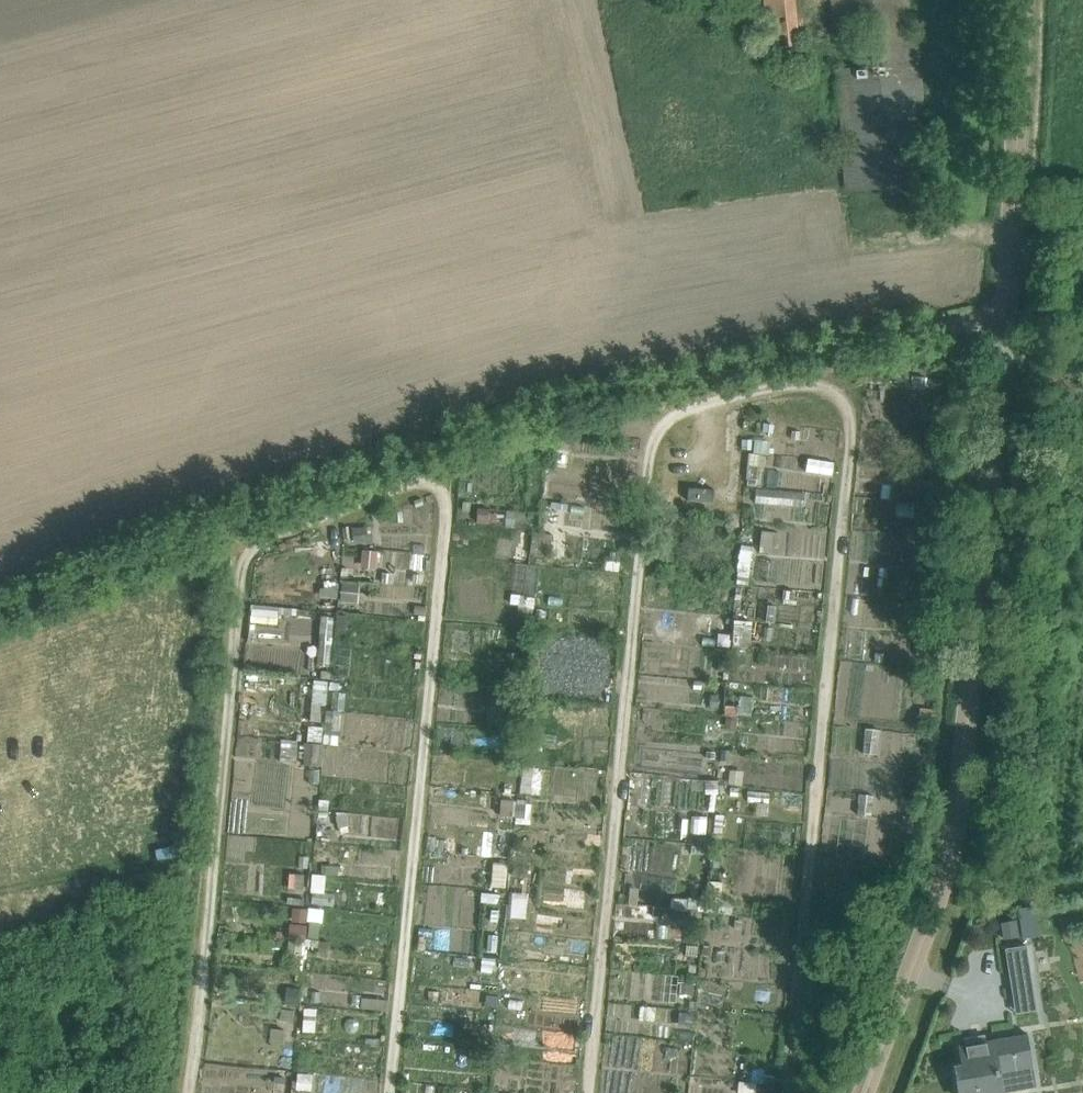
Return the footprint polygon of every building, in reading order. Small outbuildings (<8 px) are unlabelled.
[(800,43),(795,0),(764,0),(769,47),(800,43)] [(835,25),(875,23),(878,66),(837,69),(845,189),(927,183),(914,0),(834,0),(835,25)] [(322,578),(312,663),(329,665),(340,580),(322,578)] [(340,600),(359,603),(362,581),(343,579),(340,600)] [(305,762),(322,764),(326,723),(324,722),(328,679),(314,677),(305,762)] [(542,792),(544,766),(523,764),(520,790),(542,792)] [(501,817),(532,817),(533,799),(502,798),(501,817)] [(492,885),(508,886),(509,862),(494,861),(492,885)] [(527,917),(528,891),(513,890),(511,916),(527,917)] [(1037,904),(1021,906),(1026,936),(1042,934),(1037,904)] [(1015,920),(1002,922),(1005,938),(1018,936),(1015,920)] [(1027,945),(1005,948),(1013,995),(1034,992),(1027,945)] [(956,1067),(960,1092),(1002,1092),(999,1074),(1027,1070),(1021,1035),(993,1039),(960,1045),(964,1066),(956,1067)] [(280,1070),(210,1063),(207,1092),(278,1092),(280,1070)]
